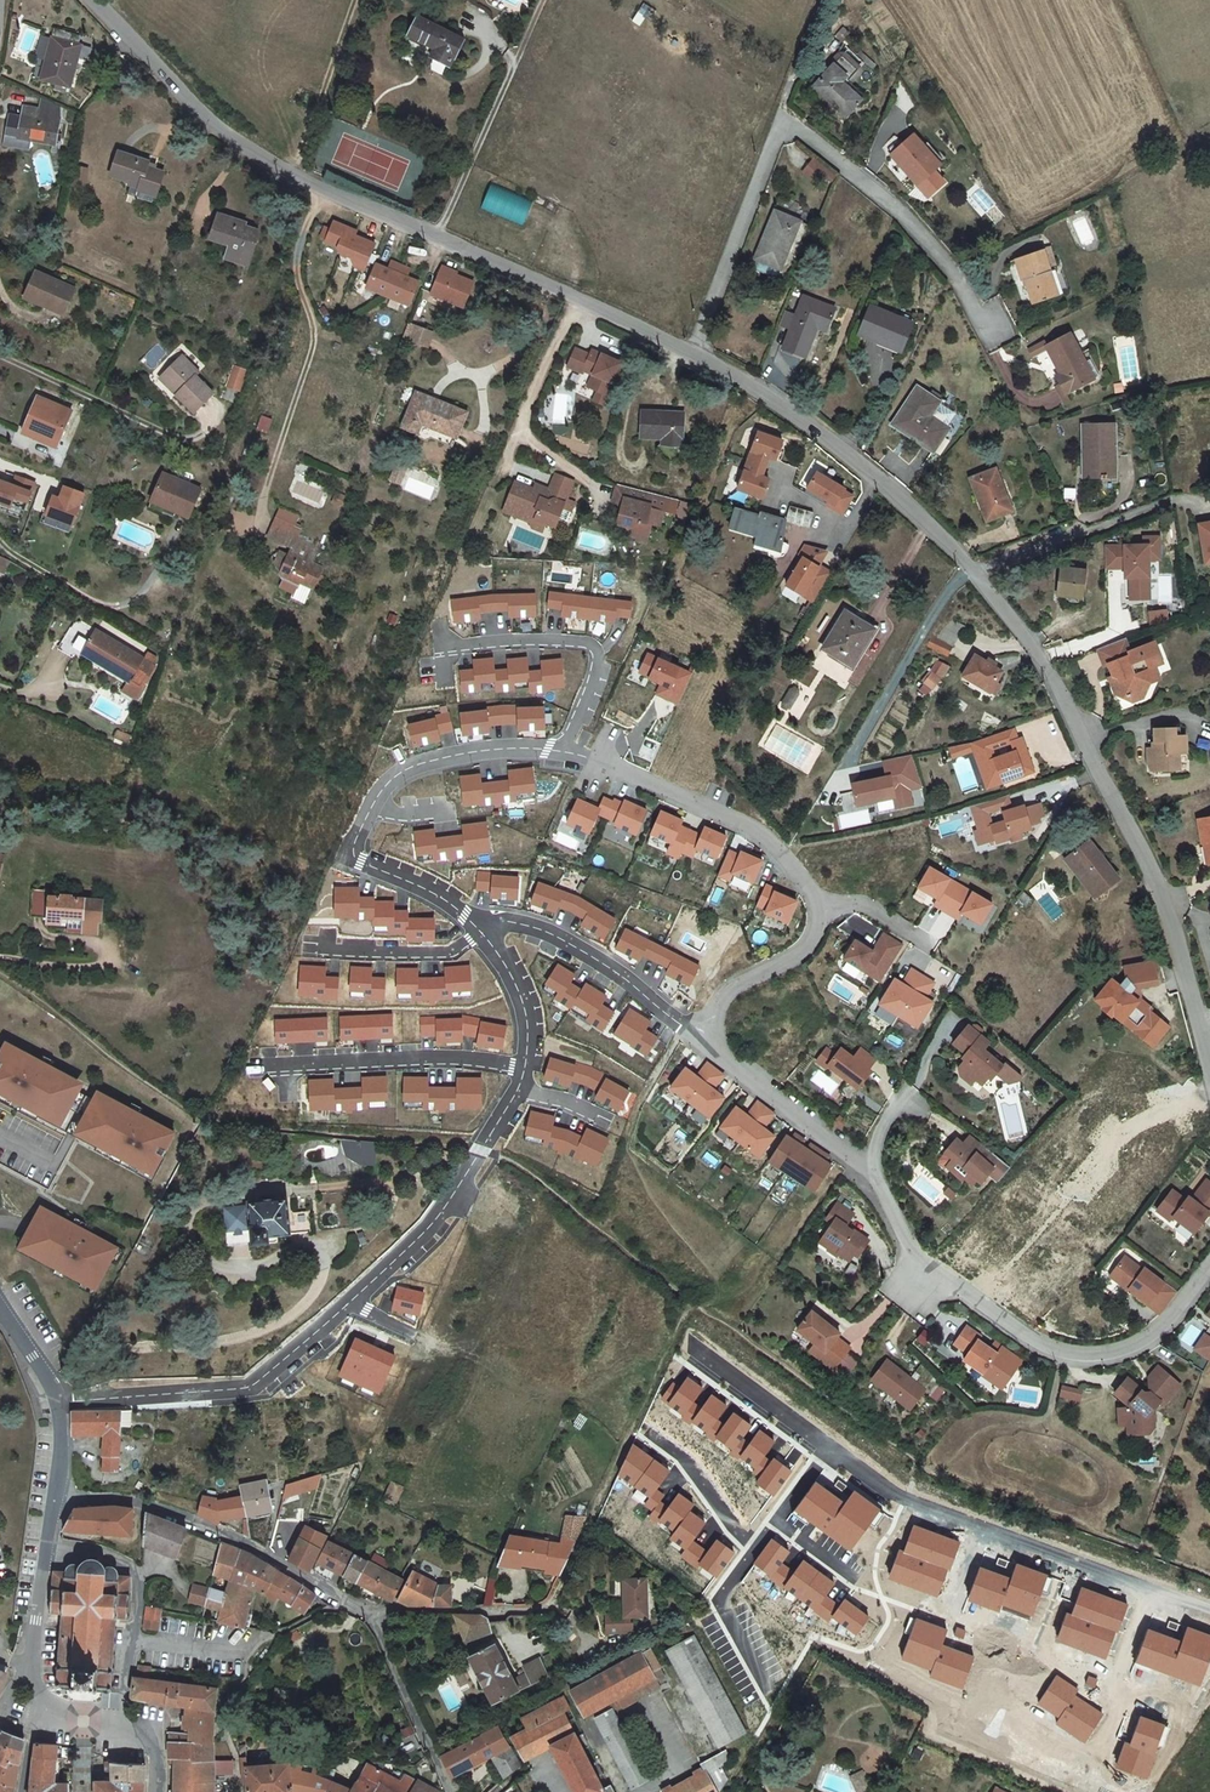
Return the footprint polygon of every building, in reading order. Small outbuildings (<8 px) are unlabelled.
[(450,67),(464,40),(418,15),(407,36),(434,50),(430,57),(450,67)] [(37,80),(67,87),(78,44),(75,43),(77,34),(49,27),(47,38),(42,58),(37,80)] [(42,58),(47,38),(37,36),(32,56),(42,58)] [(823,79),(846,50),(840,45),(822,65),(815,73),(823,79)] [(846,50),(823,79),(810,94),(845,124),(864,100),(843,83),(849,76),(855,80),(867,67),(846,50)] [(38,96),(36,107),(36,109),(55,113),(56,104),(38,96)] [(6,117),(3,130),(15,132),(15,135),(26,137),(51,141),(55,142),(57,133),(53,132),(55,120),(53,120),(55,113),(36,109),(36,107),(20,105),(18,115),(11,113),(10,118),(6,117)] [(3,130),(1,143),(25,147),(26,137),(15,135),(15,132),(3,130)] [(894,154),(921,186),(940,171),(924,151),(927,148),(916,135),(894,154)] [(944,168),(927,148),(924,151),(940,171),(944,168)] [(144,162),(114,152),(106,176),(136,186),(135,190),(152,195),(160,173),(143,167),(144,162)] [(800,172),(819,188),(832,173),(813,157),(800,172)] [(525,224),(533,198),(490,184),(481,209),(525,224)] [(774,211),(754,257),(779,268),(783,260),(800,221),(774,211)] [(235,220),(214,213),(209,229),(229,235),(226,243),(249,251),(256,229),(241,224),(239,227),(233,225),(234,221),(235,220)] [(355,233),(333,224),(325,243),(337,248),(340,254),(351,259),(354,268),(363,272),(374,246),(354,237),(355,233)] [(247,257),(249,251),(226,243),(224,249),(247,257)] [(1059,295),(1046,250),(1018,257),(1025,279),(1029,278),(1035,301),(1059,295)] [(779,268),(754,257),(752,261),(754,265),(774,274),(778,272),(779,268)] [(393,274),(382,269),(372,291),(409,307),(413,297),(417,284),(412,282),(414,278),(395,269),(393,274)] [(34,273),(23,299),(62,315),(72,290),(34,273)] [(434,283),(425,307),(460,320),(469,296),(451,289),(452,286),(445,283),(444,287),(434,283)] [(835,309),(807,297),(799,314),(785,308),(778,325),(793,331),(785,349),(805,358),(818,329),(820,322),(829,324),(835,309)] [(871,308),(860,333),(902,349),(912,324),(871,308)] [(820,322),(818,329),(826,331),(829,324),(820,322)] [(408,327),(404,340),(426,348),(430,336),(408,327)] [(1085,366),(1073,337),(1050,346),(1052,349),(1063,374),(1059,376),(1066,395),(1088,385),(1080,368),(1085,366)] [(1048,341),(1042,344),(1045,352),(1052,349),(1050,346),(1048,341)] [(1042,344),(1032,348),(1035,356),(1045,352),(1042,344)] [(610,355),(594,348),(592,353),(577,347),(570,364),(585,371),(586,369),(595,373),(601,375),(595,387),(600,390),(610,394),(624,362),(617,359),(616,361),(609,358),(610,355)] [(183,356),(162,377),(178,394),(175,397),(193,415),(214,394),(196,376),(199,373),(183,356)] [(234,364),(226,386),(240,391),(248,370),(234,364)] [(1093,383),(1085,366),(1080,368),(1088,385),(1093,383)] [(601,375),(595,373),(590,385),(595,387),(601,375)] [(159,380),(175,397),(178,394),(162,377),(159,380)] [(1122,384),(1115,385),(1117,394),(1124,393),(1122,384)] [(939,405),(920,389),(895,424),(932,453),(948,430),(943,426),(948,417),(936,409),(939,405)] [(461,435),(471,411),(422,390),(409,423),(423,430),(428,421),(461,435)] [(610,394),(600,390),(596,399),(606,403),(610,394)] [(745,395),(739,392),(736,398),(741,401),(745,395)] [(38,397),(25,427),(59,442),(72,412),(38,397)] [(1156,424),(1152,401),(1145,402),(1149,425),(1156,424)] [(677,411),(644,409),(643,435),(665,436),(664,442),(684,443),(685,416),(677,415),(677,411)] [(428,421),(423,430),(422,434),(434,439),(435,435),(456,445),(461,435),(428,421)] [(1118,481),(1117,424),(1081,425),(1083,482),(1118,481)] [(59,442),(25,427),(23,432),(57,447),(59,442)] [(570,427),(564,447),(585,454),(591,434),(570,427)] [(784,440),(760,431),(739,488),(764,497),(770,479),(763,476),(771,456),(778,459),(784,440)] [(412,460),(403,457),(399,465),(401,465),(409,469),(412,460)] [(396,477),(404,481),(409,469),(401,465),(396,477)] [(846,487),(819,470),(809,487),(831,500),(836,503),(834,506),(844,512),(854,495),(845,489),(846,487)] [(998,471),(971,479),(986,522),(1012,514),(998,471)] [(568,499),(568,497),(575,479),(557,472),(551,488),(548,487),(544,488),(540,498),(532,495),(535,487),(516,479),(505,505),(517,510),(515,514),(530,519),(536,517),(548,522),(549,518),(558,522),(560,516),(568,519),(576,500),(572,499),(568,499)] [(178,510),(177,515),(189,520),(201,492),(164,476),(154,499),(178,510)] [(13,508),(16,498),(30,503),(37,483),(19,477),(15,487),(0,481),(0,503),(13,508)] [(544,488),(548,487),(537,482),(535,487),(532,495),(540,498),(544,488)] [(649,490),(618,482),(615,496),(623,498),(623,500),(625,504),(625,507),(621,506),(618,519),(625,521),(629,527),(628,533),(637,535),(636,539),(649,542),(653,523),(660,524),(664,509),(664,508),(652,506),(653,503),(646,501),(649,490)] [(49,516),(75,526),(86,495),(67,488),(63,500),(59,499),(56,498),(49,516)] [(673,496),(649,490),(646,501),(653,503),(652,506),(664,508),(664,509),(670,510),(673,496)] [(154,499),(152,504),(150,509),(174,519),(177,515),(178,510),(154,499)] [(689,507),(681,504),(676,515),(685,518),(689,507)] [(517,510),(505,505),(504,509),(515,514),(517,510)] [(815,512),(791,505),(787,519),(787,520),(810,527),(815,512)] [(756,542),(777,549),(778,549),(779,549),(780,549),(781,548),(782,547),(783,545),(787,520),(787,519),(761,511),(760,515),(756,513),(737,508),(732,526),(759,535),(756,542)] [(536,517),(530,519),(532,526),(544,531),(548,522),(536,517)] [(275,518),(266,538),(291,549),(298,534),(300,529),(275,518)] [(1200,525),(1205,565),(1209,564),(1209,524),(1200,525)] [(296,588),(300,582),(312,587),(315,581),(321,584),(325,576),(319,573),(321,567),(311,562),(319,546),(298,534),(291,549),(288,554),(279,552),(275,559),(284,563),(280,572),(285,583),(296,588)] [(799,554),(804,557),(812,544),(806,542),(799,554)] [(812,544),(804,557),(821,566),(822,564),(826,557),(825,548),(812,544)] [(9,562),(0,556),(0,574),(3,576),(9,562)] [(821,566),(804,557),(787,584),(814,601),(832,573),(821,566)] [(822,564),(821,566),(832,573),(833,571),(822,564)] [(1135,573),(1096,573),(1097,596),(1116,596),(1121,596),(1121,606),(1121,618),(1141,618),(1140,588),(1152,588),(1151,565),(1135,565),(1135,573)] [(1080,597),(1082,570),(1063,569),(1061,595),(1080,597)] [(631,603),(550,593),(548,608),(562,610),(561,617),(615,623),(616,617),(630,618),(631,603)] [(493,598),(450,603),(452,624),(481,621),(480,614),(494,612),(509,612),(510,619),(536,619),(535,598),(493,598)] [(1146,614),(1150,626),(1169,620),(1166,608),(1146,614)] [(874,629),(846,611),(823,649),(852,665),(874,629)] [(1141,618),(1121,618),(1121,628),(1141,628),(1141,618)] [(84,643),(79,653),(99,664),(97,667),(126,682),(128,678),(139,684),(149,665),(137,658),(138,657),(89,632),(85,640),(83,638),(81,642),(84,643)] [(950,646),(930,634),(925,643),(944,655),(950,646)] [(682,704),(697,673),(654,652),(642,675),(659,684),(655,691),(682,704)] [(79,653),(77,656),(97,667),(99,664),(79,653)] [(999,672),(973,655),(960,675),(987,691),(999,672)] [(472,669),(458,670),(460,694),(481,692),(481,684),(496,683),(496,692),(513,691),(513,681),(529,680),(530,692),(564,690),(562,658),(540,659),(541,670),(530,671),(529,656),(506,658),(507,669),(495,669),(494,656),(471,658),(472,669)] [(917,689),(928,697),(949,666),(938,658),(917,689)] [(1123,676),(1119,664),(1112,667),(1117,678),(1123,676)] [(1117,718),(1121,729),(1134,725),(1141,710),(1137,698),(1151,695),(1147,683),(1150,682),(1146,670),(1123,676),(1117,678),(1112,667),(1091,673),(1096,691),(1100,690),(1105,706),(1102,707),(1106,721),(1117,718)] [(132,698),(139,684),(128,678),(126,682),(120,692),(132,698)] [(1154,706),(1151,695),(1137,698),(1141,710),(1154,706)] [(488,710),(459,712),(460,739),(480,737),(492,736),(492,728),(515,727),(515,733),(527,733),(546,731),(545,706),(515,708),(515,705),(487,707),(488,710)] [(436,719),(408,725),(413,748),(432,744),(441,742),(440,735),(454,732),(450,712),(435,715),(436,719)] [(1189,753),(1187,733),(1177,734),(1176,727),(1152,729),(1154,748),(1149,749),(1150,764),(1159,763),(1159,771),(1183,769),(1182,753),(1189,753)] [(132,734),(117,730),(115,736),(130,741),(132,734)] [(1020,732),(977,745),(979,752),(984,767),(991,765),(995,779),(1004,776),(1007,786),(1038,776),(1034,762),(1029,764),(1028,758),(1032,756),(1028,742),(1023,744),(1020,732)] [(977,745),(954,752),(956,758),(979,752),(977,745)] [(858,805),(896,799),(897,810),(914,807),(911,791),(926,789),(915,757),(886,762),(889,778),(854,784),(858,805)] [(472,776),(461,777),(464,806),(496,802),(496,806),(502,806),(502,802),(536,798),(532,769),(521,770),(509,771),(511,781),(480,785),(479,775),(472,776)] [(587,805),(578,801),(568,825),(590,834),(598,814),(616,822),(615,825),(637,835),(647,811),(636,807),(625,802),(624,805),(615,801),(614,803),(604,799),(599,810),(587,805)] [(1012,799),(997,804),(1000,813),(1009,810),(1012,817),(1017,816),(1012,799)] [(1000,813),(997,804),(975,811),(982,835),(985,835),(989,848),(998,845),(999,847),(1014,842),(1015,845),(1025,842),(1023,836),(1031,834),(1034,832),(1034,830),(1043,827),(1041,822),(1047,821),(1043,808),(1040,808),(1039,806),(1025,811),(1023,814),(1017,816),(1012,817),(1013,820),(1008,822),(1009,825),(995,829),(991,816),(1000,813)] [(651,834),(672,843),(680,826),(682,820),(672,816),(661,811),(651,834)] [(424,832),(412,833),(417,863),(450,858),(450,862),(456,861),(456,858),(490,853),(486,824),(463,827),(465,836),(434,840),(433,830),(424,832)] [(567,825),(564,832),(585,843),(589,836),(567,825)] [(696,848),(701,835),(680,826),(672,843),(668,853),(679,858),(682,852),(693,857),(696,848)] [(717,857),(726,836),(714,831),(705,827),(701,835),(696,848),(717,857)] [(1031,834),(1023,836),(1025,842),(1033,840),(1031,834)] [(1069,854),(1097,893),(1120,876),(1093,837),(1069,854)] [(1187,843),(1196,892),(1209,890),(1209,838),(1187,843)] [(754,882),(764,861),(751,856),(742,852),(741,855),(730,850),(719,876),(730,881),(734,873),(754,882)] [(994,905),(932,867),(920,886),(939,898),(934,907),(957,921),(963,912),(982,923),(994,905)] [(495,873),(480,872),(479,892),(493,893),(492,902),(497,902),(521,904),(522,877),(495,875),(495,873)] [(537,880),(528,905),(547,912),(556,915),(558,908),(570,912),(583,920),(579,927),(584,930),(606,942),(620,918),(581,896),(537,880)] [(788,923),(798,902),(785,896),(776,892),(777,889),(767,885),(758,905),(768,910),(766,913),(788,923)] [(352,889),(336,889),(336,919),(374,919),(374,933),(408,933),(408,940),(434,939),(434,920),(428,920),(408,920),(408,911),(394,911),(394,902),(388,902),(374,902),(374,898),(359,898),(359,889),(352,889)] [(63,898),(50,897),(51,891),(33,890),(32,917),(49,918),(49,924),(63,924),(63,929),(73,930),(86,930),(86,919),(103,920),(104,900),(73,899),(73,897),(63,896),(63,898)] [(1022,891),(1016,898),(1023,904),(1030,897),(1022,891)] [(86,930),(73,930),(73,933),(102,934),(103,920),(86,919),(86,930)] [(625,926),(613,949),(631,958),(639,962),(642,956),(668,968),(664,975),(671,978),(690,988),(702,965),(625,926)] [(846,959),(881,981),(903,946),(886,935),(875,952),(857,941),(846,959)] [(558,965),(543,990),(571,1007),(581,991),(569,984),(574,976),(568,972),(558,965)] [(319,967),(303,966),(301,996),(338,997),(339,978),(326,977),(326,967),(319,967)] [(366,969),(350,968),(349,998),(384,999),(385,980),(371,979),(372,969),(366,969)] [(412,971),(397,971),(397,1000),(430,1000),(430,1004),(436,1004),(436,1000),(470,1000),(470,970),(451,970),(448,970),(448,979),(419,979),(419,971),(412,971)] [(905,984),(898,980),(882,1005),(919,1029),(935,1003),(928,999),(937,984),(914,970),(905,984)] [(1137,1029),(1154,1043),(1170,1024),(1151,1008),(1153,1005),(1140,995),(1138,997),(1113,976),(1096,996),(1105,1004),(1104,1006),(1112,1013),(1114,1011),(1123,1018),(1124,1017),(1132,1025),(1137,1030),(1137,1029)] [(585,984),(581,991),(571,1007),(570,1009),(602,1029),(612,1012),(600,1005),(605,996),(600,993),(585,984)] [(629,1007),(612,1034),(647,1056),(659,1037),(647,1029),(652,1022),(645,1017),(629,1007)] [(390,1016),(341,1019),(343,1041),(353,1040),(380,1039),(392,1038),(390,1016)] [(436,1017),(421,1018),(422,1036),(436,1036),(437,1043),(443,1043),(464,1042),(463,1036),(478,1038),(476,1045),(485,1047),(502,1049),(505,1027),(481,1023),(481,1020),(462,1016),(462,1020),(436,1020),(436,1017)] [(326,1019),(277,1022),(278,1044),(290,1043),(312,1042),(328,1041),(326,1019)] [(968,1060),(961,1068),(963,1076),(974,1085),(978,1080),(984,1085),(991,1078),(995,1078),(999,1074),(1004,1067),(985,1051),(991,1044),(970,1027),(955,1044),(968,1055),(967,1056),(968,1057),(968,1060)] [(6,1043),(0,1054),(0,1097),(52,1125),(71,1088),(76,1080),(6,1043)] [(862,1048),(853,1058),(841,1049),(835,1055),(826,1048),(816,1061),(826,1069),(828,1066),(857,1089),(867,1076),(864,1075),(876,1059),(862,1048)] [(550,1058),(544,1080),(562,1086),(570,1089),(572,1082),(585,1086),(598,1092),(594,1100),(601,1103),(620,1112),(629,1091),(607,1079),(608,1075),(592,1067),(576,1062),(575,1065),(550,1058)] [(711,1066),(707,1063),(697,1077),(686,1068),(671,1088),(709,1118),(724,1098),(713,1090),(724,1076),(720,1074),(711,1066)] [(999,1074),(1012,1084),(1018,1084),(1024,1077),(1007,1064),(1004,1067),(999,1074)] [(417,1079),(407,1079),(406,1107),(439,1108),(439,1112),(445,1112),(445,1108),(479,1109),(480,1079),(466,1079),(458,1079),(457,1088),(429,1087),(429,1079),(417,1079)] [(76,1080),(71,1088),(101,1104),(105,1096),(76,1080)] [(320,1082),(312,1082),(313,1111),(346,1110),(346,1114),(352,1114),(352,1110),(386,1109),(385,1080),(369,1080),(363,1080),(363,1089),(335,1090),(335,1081),(320,1082)] [(174,1133),(105,1096),(101,1104),(71,1088),(52,1125),(151,1178),(174,1133)] [(763,1108),(760,1105),(749,1119),(738,1110),(723,1130),(761,1159),(776,1140),(765,1132),(776,1118),(772,1114),(763,1108)] [(530,1109),(525,1134),(542,1140),(542,1147),(598,1168),(611,1138),(592,1129),(587,1126),(582,1135),(568,1129),(554,1127),(557,1116),(547,1114),(530,1109)] [(792,1141),(786,1136),(769,1162),(815,1194),(832,1168),(826,1164),(830,1158),(826,1155),(815,1148),(811,1146),(808,1151),(802,1147),(805,1142),(800,1139),(796,1135),(792,1141)] [(949,1158),(943,1166),(945,1168),(960,1181),(963,1177),(971,1184),(975,1180),(979,1183),(988,1173),(989,1171),(999,1179),(1001,1177),(1009,1167),(985,1147),(979,1155),(975,1152),(972,1156),(969,1154),(969,1153),(970,1152),(970,1151),(970,1150),(969,1150),(969,1149),(966,1147),(955,1138),(943,1153),(949,1158)] [(974,1138),(966,1147),(969,1149),(969,1150),(970,1150),(970,1151),(970,1152),(969,1153),(969,1154),(972,1156),(975,1152),(979,1155),(985,1147),(974,1138)] [(376,1162),(376,1140),(342,1140),(342,1162),(376,1162)] [(949,1158),(943,1153),(936,1161),(936,1165),(943,1170),(945,1168),(943,1166),(949,1158)] [(988,1173),(997,1181),(999,1179),(989,1171),(988,1173)] [(1152,1209),(1166,1219),(1169,1215),(1189,1230),(1197,1219),(1196,1218),(1201,1211),(1202,1212),(1203,1211),(1206,1212),(1209,1207),(1209,1195),(1208,1194),(1209,1191),(1209,1184),(1201,1177),(1186,1197),(1183,1194),(1180,1198),(1167,1188),(1152,1209)] [(947,1189),(942,1194),(950,1201),(954,1195),(947,1189)] [(310,1231),(308,1211),(288,1213),(286,1200),(224,1206),(228,1246),(276,1241),(276,1235),(310,1231)] [(827,1234),(820,1243),(830,1250),(833,1246),(841,1251),(839,1254),(850,1261),(854,1254),(860,1246),(864,1249),(869,1241),(854,1231),(853,1232),(846,1227),(854,1214),(838,1203),(827,1220),(828,1220),(822,1230),(827,1234)] [(117,1247),(41,1206),(19,1248),(95,1289),(117,1247)] [(829,1251),(837,1256),(839,1254),(841,1251),(833,1246),(830,1250),(829,1251)] [(854,1254),(858,1257),(864,1249),(860,1246),(854,1254)] [(1123,1254),(1109,1274),(1128,1287),(1129,1286),(1149,1300),(1147,1303),(1159,1311),(1160,1310),(1165,1305),(1177,1288),(1164,1278),(1163,1279),(1143,1265),(1141,1267),(1123,1254)] [(1149,1300),(1129,1286),(1128,1287),(1127,1289),(1147,1303),(1149,1300)] [(424,1293),(398,1288),(393,1311),(398,1312),(419,1317),(424,1293)] [(813,1311),(799,1331),(817,1344),(815,1346),(825,1354),(821,1359),(836,1370),(852,1348),(839,1338),(842,1333),(830,1324),(825,1320),(813,1311)] [(1196,1349),(1209,1359),(1209,1328),(1196,1349)] [(969,1329),(956,1346),(970,1356),(966,1361),(984,1375),(984,1376),(995,1385),(997,1382),(1004,1387),(1013,1375),(1006,1370),(1010,1365),(993,1352),(980,1343),(983,1339),(969,1329)] [(356,1338),(339,1377),(380,1395),(397,1356),(376,1347),(356,1338)] [(811,1351),(821,1359),(825,1354),(815,1346),(811,1351)] [(996,1348),(993,1352),(1010,1365),(1013,1361),(996,1348)] [(930,1381),(927,1386),(929,1387),(937,1377),(918,1359),(912,1366),(916,1370),(930,1381)] [(884,1374),(878,1382),(912,1409),(927,1390),(890,1361),(881,1372),(884,1374)] [(1130,1380),(1117,1394),(1131,1407),(1132,1426),(1142,1425),(1142,1434),(1151,1434),(1156,1428),(1154,1410),(1161,1402),(1165,1405),(1181,1385),(1158,1367),(1149,1378),(1151,1392),(1146,1395),(1130,1380)] [(916,1370),(913,1375),(927,1386),(930,1381),(916,1370)] [(671,1378),(656,1400),(761,1475),(756,1483),(774,1496),(792,1472),(773,1458),(772,1460),(766,1457),(777,1441),(769,1435),(760,1428),(749,1442),(744,1438),(752,1426),(742,1419),(733,1412),(723,1426),(717,1421),(728,1406),(720,1400),(712,1395),(702,1409),(694,1403),(704,1388),(695,1381),(686,1375),(680,1384),(671,1378)] [(1082,1389),(1062,1384),(1060,1394),(1080,1398),(1082,1389)] [(1131,1407),(1119,1408),(1120,1425),(1128,1425),(1128,1426),(1132,1426),(1131,1407)] [(120,1413),(71,1413),(71,1436),(103,1436),(102,1459),(103,1459),(103,1472),(117,1474),(120,1413)] [(1128,1426),(1128,1434),(1142,1434),(1142,1425),(1132,1426),(1128,1426)] [(634,1444),(618,1475),(650,1498),(644,1506),(653,1512),(661,1501),(665,1495),(657,1491),(671,1471),(663,1465),(643,1451),(634,1444)] [(321,1473),(292,1482),(286,1484),(283,1497),(317,1486),(321,1473)] [(242,1496),(245,1516),(270,1511),(269,1499),(268,1494),(265,1480),(240,1485),(242,1496)] [(382,1501),(396,1507),(404,1487),(390,1481),(382,1501)] [(816,1481),(795,1510),(850,1554),(881,1510),(855,1491),(846,1503),(816,1481)] [(668,1506),(661,1501),(653,1512),(649,1518),(674,1533),(690,1511),(696,1504),(687,1499),(678,1493),(668,1506)] [(201,1496),(195,1515),(204,1519),(212,1522),(217,1525),(217,1520),(217,1500),(216,1498),(201,1496)] [(217,1500),(217,1520),(245,1516),(242,1496),(217,1500)] [(68,1521),(63,1531),(129,1537),(132,1510),(130,1510),(120,1509),(113,1508),(112,1508),(106,1508),(92,1509),(74,1509),(68,1521)] [(699,1518),(690,1511),(674,1533),(669,1539),(685,1550),(681,1557),(698,1569),(700,1565),(717,1579),(735,1553),(726,1546),(717,1539),(707,1551),(694,1542),(706,1523),(699,1518)] [(183,1530),(145,1515),(141,1545),(175,1557),(187,1531),(183,1530)] [(584,1524),(587,1518),(571,1516),(563,1537),(576,1541),(584,1524)] [(297,1543),(290,1561),(309,1572),(326,1536),(304,1526),(307,1520),(299,1519),(277,1519),(271,1540),(297,1543)] [(243,1537),(249,1540),(246,1520),(240,1520),(243,1537)] [(899,1550),(889,1579),(938,1598),(960,1543),(914,1526),(905,1551),(899,1550)] [(503,1560),(501,1565),(521,1569),(522,1564),(563,1571),(569,1557),(575,1544),(576,1541),(563,1537),(561,1544),(511,1536),(503,1560)] [(772,1538),(753,1564),(769,1576),(768,1578),(828,1622),(832,1617),(857,1635),(869,1618),(850,1604),(845,1600),(840,1607),(825,1596),(834,1584),(826,1578),(810,1566),(802,1560),(795,1571),(785,1563),(793,1553),(782,1545),(772,1538)] [(345,1577),(355,1556),(328,1541),(318,1562),(345,1577)] [(228,1547),(220,1544),(215,1562),(212,1575),(222,1579),(227,1581),(230,1582),(231,1578),(234,1568),(240,1551),(228,1547)] [(261,1590),(264,1591),(270,1592),(278,1571),(277,1570),(275,1569),(271,1566),(264,1563),(259,1560),(252,1557),(246,1554),(240,1551),(234,1568),(231,1578),(230,1582),(244,1585),(249,1587),(254,1588),(261,1590)] [(345,1577),(357,1583),(367,1562),(355,1556),(345,1577)] [(64,1572),(53,1571),(52,1588),(49,1588),(48,1592),(52,1593),(50,1609),(48,1609),(48,1614),(54,1615),(54,1613),(60,1613),(60,1626),(57,1625),(56,1629),(59,1630),(59,1639),(56,1639),(56,1643),(59,1643),(58,1652),(55,1652),(55,1656),(58,1657),(57,1666),(54,1666),(53,1672),(57,1672),(56,1681),(53,1680),(53,1685),(56,1685),(56,1688),(59,1688),(59,1685),(70,1686),(69,1689),(73,1689),(73,1686),(95,1688),(95,1691),(99,1691),(99,1688),(108,1689),(108,1692),(111,1692),(111,1689),(114,1689),(114,1685),(112,1685),(112,1677),(115,1677),(115,1670),(112,1670),(113,1660),(116,1660),(116,1656),(113,1656),(114,1647),(117,1648),(117,1643),(114,1643),(115,1633),(117,1634),(118,1629),(115,1629),(116,1617),(124,1618),(124,1620),(128,1620),(129,1615),(126,1615),(128,1598),(130,1599),(130,1595),(128,1594),(129,1578),(119,1577),(120,1574),(117,1574),(116,1572),(115,1570),(113,1569),(112,1568),(111,1568),(108,1568),(107,1566),(105,1565),(103,1564),(101,1562),(101,1560),(98,1559),(98,1561),(88,1560),(88,1558),(85,1558),(85,1561),(83,1561),(81,1562),(80,1563),(78,1565),(72,1565),(67,1570),(64,1569),(64,1572)] [(367,1562),(357,1583),(374,1592),(384,1571),(367,1562)] [(980,1567),(968,1600),(1000,1612),(1002,1606),(1032,1617),(1049,1576),(1017,1564),(1012,1577),(980,1567)] [(283,1574),(278,1571),(270,1592),(277,1597),(288,1576),(283,1574)] [(384,1571),(374,1592),(393,1602),(403,1582),(384,1571)] [(398,1601),(408,1607),(434,1607),(451,1607),(449,1587),(440,1585),(412,1571),(398,1601)] [(285,1602),(298,1582),(294,1580),(288,1576),(277,1597),(285,1602)] [(650,1579),(627,1579),(628,1614),(610,1614),(610,1632),(635,1632),(635,1622),(633,1622),(633,1616),(641,1616),(640,1613),(646,1613),(646,1616),(651,1616),(650,1579)] [(230,1582),(227,1593),(209,1589),(206,1599),(205,1604),(222,1609),(218,1620),(237,1623),(244,1625),(254,1588),(249,1587),(244,1585),(230,1582)] [(302,1584),(298,1582),(285,1602),(303,1613),(316,1595),(314,1594),(309,1590),(302,1584)] [(206,1599),(209,1589),(194,1585),(190,1600),(205,1604),(206,1599)] [(1067,1612),(1056,1641),(1108,1661),(1129,1604),(1082,1586),(1072,1614),(1067,1612)] [(473,1615),(454,1615),(466,1642),(492,1632),(488,1615),(484,1615),(473,1615)] [(916,1618),(902,1659),(933,1670),(930,1678),(964,1690),(976,1657),(943,1645),(948,1629),(916,1618)] [(158,1629),(159,1620),(154,1619),(154,1623),(148,1622),(148,1627),(158,1629)] [(1138,1662),(1200,1687),(1209,1661),(1209,1634),(1188,1626),(1182,1642),(1148,1629),(1138,1662)] [(692,1639),(667,1653),(718,1746),(744,1733),(692,1639)] [(491,1704),(547,1677),(539,1661),(522,1669),(526,1676),(513,1682),(495,1645),(485,1650),(485,1649),(480,1651),(480,1653),(469,1658),(491,1704)] [(635,1658),(570,1692),(584,1718),(617,1700),(621,1709),(658,1688),(655,1683),(664,1678),(650,1651),(646,1654),(642,1647),(632,1653),(635,1658)] [(191,1729),(190,1734),(189,1742),(214,1743),(214,1736),(214,1715),(214,1712),(215,1708),(216,1698),(219,1685),(150,1678),(152,1666),(139,1664),(137,1677),(134,1676),(131,1697),(134,1700),(150,1702),(176,1705),(187,1706),(192,1707),(192,1716),(191,1729)] [(1056,1674),(1039,1702),(1059,1718),(1055,1725),(1084,1745),(1104,1714),(1074,1696),(1079,1690),(1056,1674)] [(528,1730),(537,1725),(549,1748),(571,1791),(602,1791),(561,1712),(569,1708),(563,1696),(522,1717),(528,1730)] [(611,1709),(594,1718),(597,1722),(602,1732),(633,1790),(650,1781),(611,1709)] [(1125,1741),(1116,1768),(1148,1779),(1166,1724),(1140,1716),(1131,1743),(1125,1741)] [(510,1738),(523,1761),(549,1748),(537,1725),(528,1730),(510,1738)] [(0,1731),(0,1743),(24,1747),(26,1735),(14,1733),(1,1730),(0,1731)] [(450,1774),(452,1779),(490,1757),(500,1773),(503,1777),(504,1779),(519,1766),(498,1730),(492,1733),(480,1739),(481,1740),(443,1759),(446,1765),(450,1774)] [(168,1759),(175,1759),(213,1763),(213,1762),(214,1743),(189,1742),(190,1734),(170,1732),(169,1745),(168,1759)] [(0,1743),(0,1760),(9,1761),(9,1757),(21,1759),(22,1754),(24,1747),(0,1743)] [(35,1744),(34,1756),(55,1758),(55,1749),(55,1745),(35,1744)] [(666,1791),(718,1791),(727,1779),(721,1767),(732,1762),(727,1752),(735,1748),(734,1746),(699,1765),(703,1772),(666,1791)] [(54,1763),(55,1758),(34,1756),(31,1780),(59,1785),(59,1770),(60,1764),(54,1763)] [(21,1759),(9,1757),(9,1761),(0,1760),(0,1780),(17,1783),(19,1772),(20,1767),(21,1759)] [(240,1758),(241,1767),(243,1779),(244,1785),(248,1784),(249,1791),(291,1791),(291,1785),(289,1764),(282,1764),(268,1765),(247,1767),(246,1758),(240,1758)] [(213,1762),(213,1763),(175,1759),(174,1769),(173,1791),(213,1791),(215,1783),(214,1776),(221,1776),(221,1762),(213,1762)] [(111,1771),(111,1781),(144,1780),(145,1764),(111,1762),(111,1771)] [(233,1762),(221,1762),(221,1776),(234,1776),(233,1762)] [(437,1791),(403,1773),(399,1780),(365,1762),(353,1788),(351,1791),(437,1791)] [(291,1785),(291,1791),(327,1791),(329,1786),(332,1780),(316,1774),(316,1766),(289,1764),(291,1785)] [(870,1788),(862,1771),(850,1777),(857,1791),(861,1791),(870,1788)] [(0,1780),(0,1791),(15,1791),(17,1783),(0,1780)] [(69,1786),(59,1785),(31,1780),(30,1791),(69,1791),(69,1786)] [(111,1781),(107,1781),(107,1791),(143,1791),(144,1780),(111,1781)] [(353,1788),(346,1785),(339,1783),(332,1780),(329,1786),(327,1791),(351,1791),(353,1788)] [(107,1781),(95,1781),(95,1791),(107,1791),(107,1781)]
